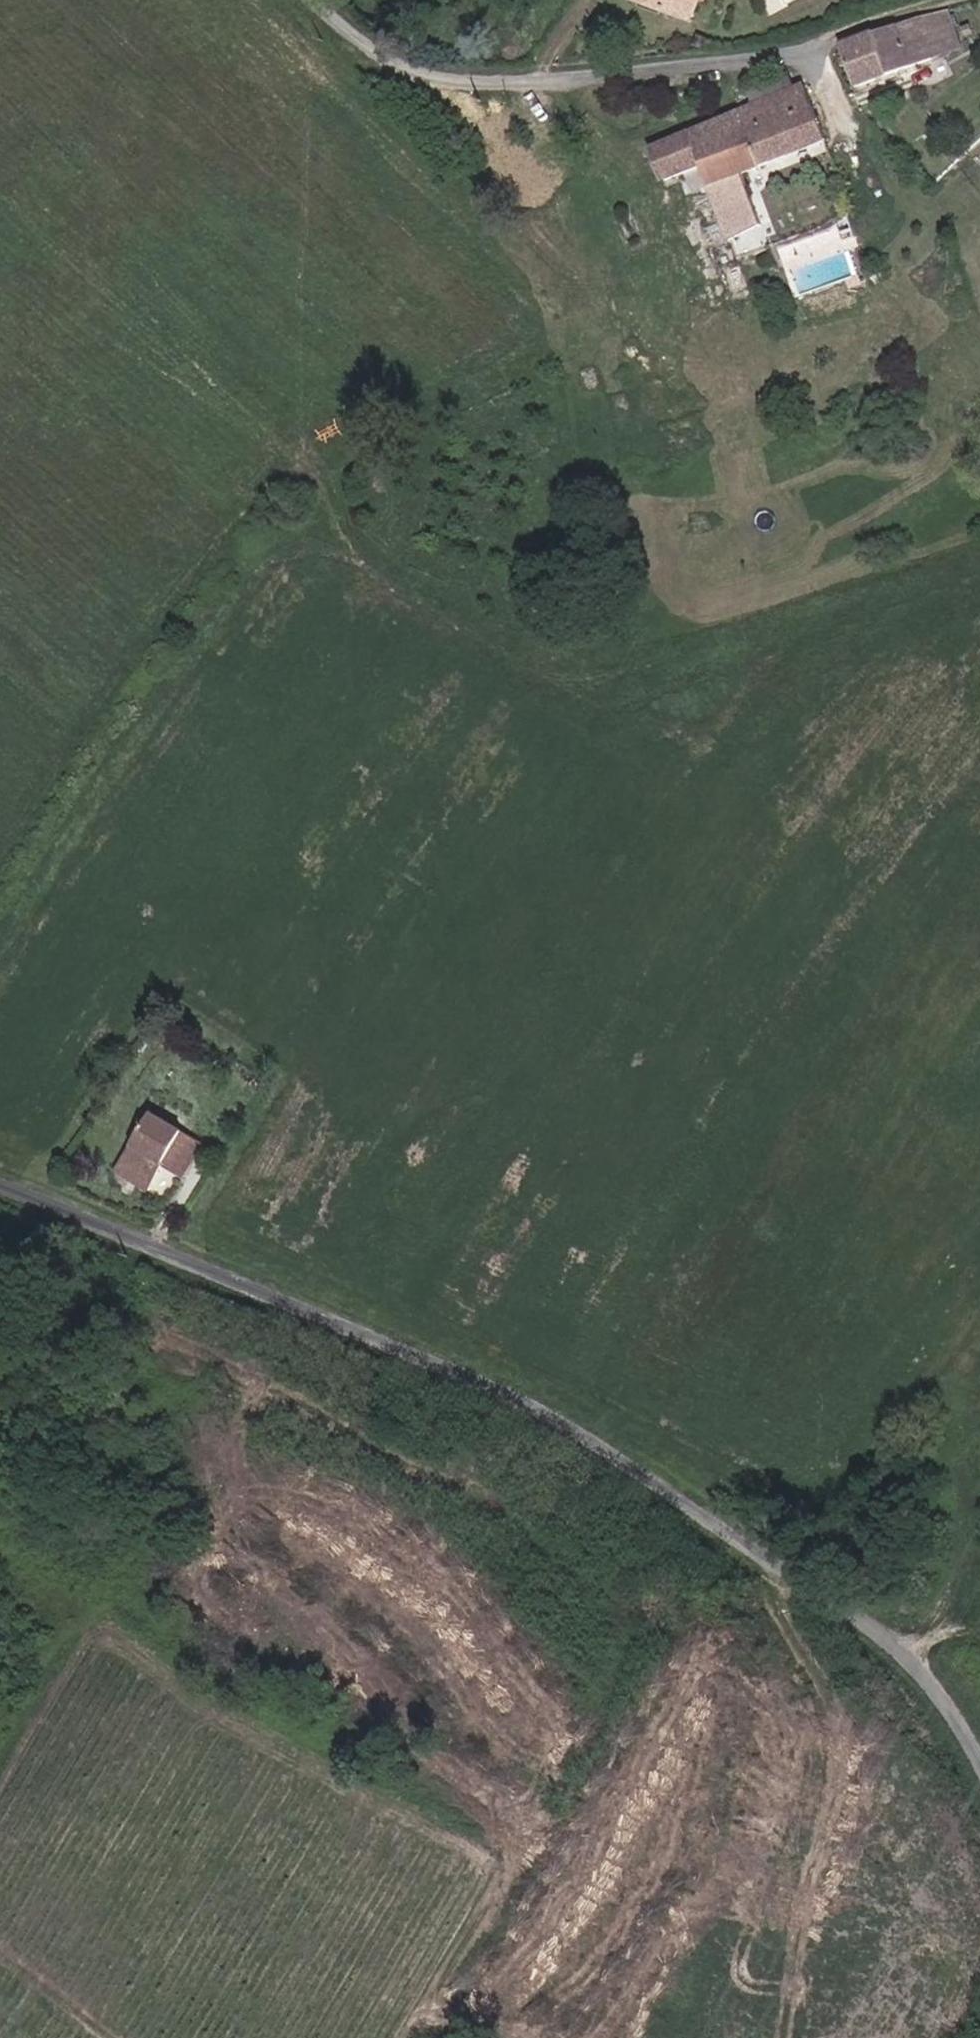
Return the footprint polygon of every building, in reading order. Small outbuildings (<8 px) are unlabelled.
[(636,1),(692,22),(699,2),(704,4),(705,0),(636,0),(636,1)] [(847,42),(861,86),(937,61),(931,43),(960,34),(952,8),(847,42)] [(966,52),(960,34),(931,43),(937,61),(966,52)] [(828,142),(807,89),(653,150),(665,180),(703,165),(732,238),(763,225),(743,176),(828,142)] [(187,1176),(207,1141),(150,1113),(119,1173),(156,1191),(168,1167),(187,1176)]
